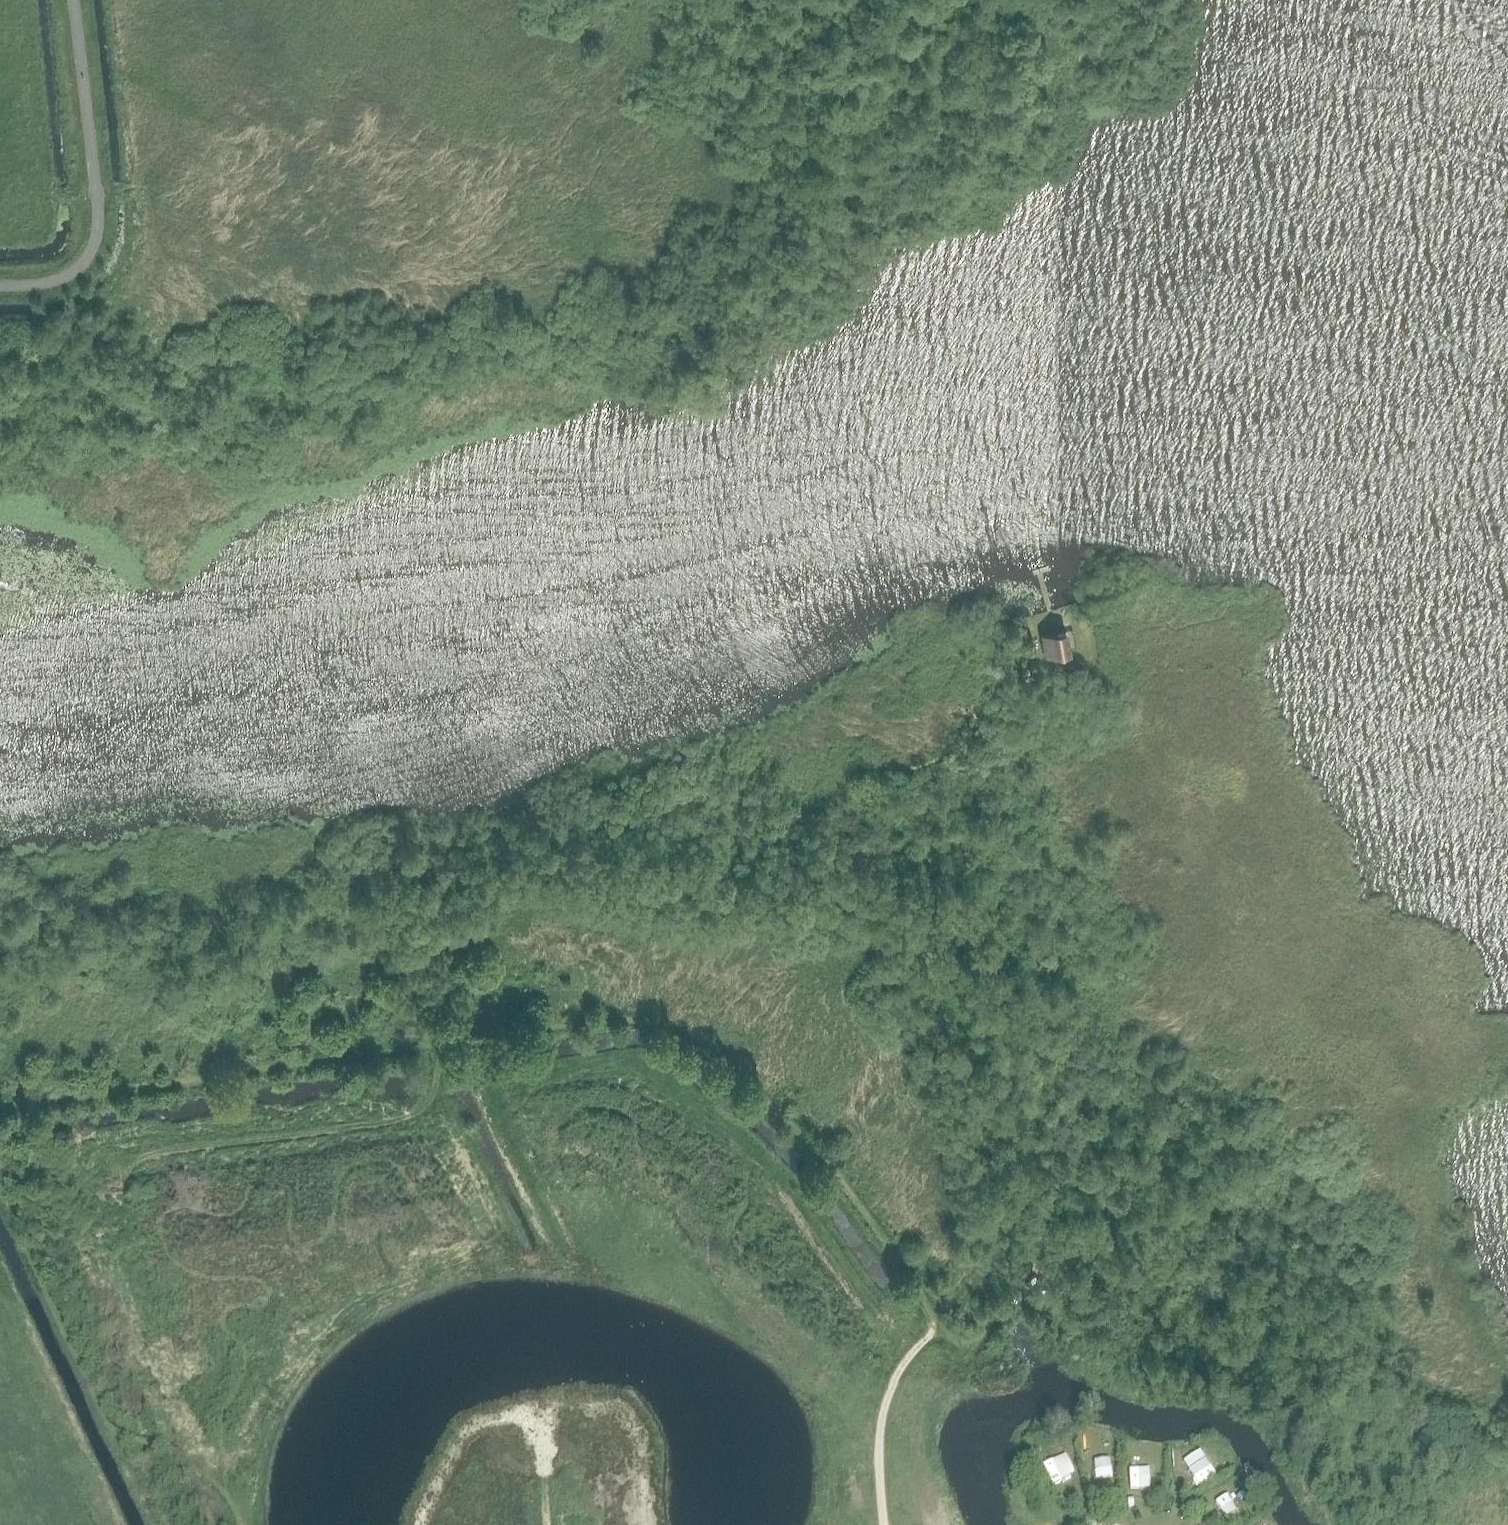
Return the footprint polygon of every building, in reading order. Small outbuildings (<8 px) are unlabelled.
[(1066,629),(1041,634),(1044,656),(1070,652),(1066,629)] [(1229,1516),(1239,1508),(1226,1492),(1216,1499),(1229,1516)]
